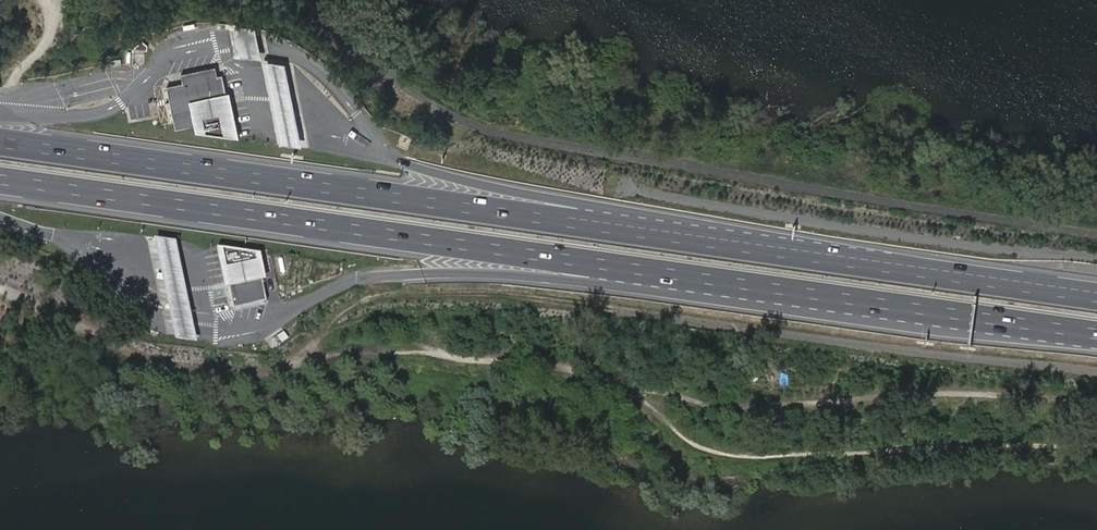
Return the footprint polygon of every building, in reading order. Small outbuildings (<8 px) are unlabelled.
[(233,27),(237,44),(240,60),(262,63),(258,47),(255,30),(233,27)] [(283,66),(262,63),(273,110),(280,145),(301,148),(293,112),(283,66)] [(188,103),(224,95),(220,78),(216,79),(214,70),(181,77),(183,86),(167,89),(175,131),(193,128),(188,103)] [(229,95),(224,95),(188,103),(193,128),(194,135),(239,141),(229,95)] [(176,239),(154,236),(159,261),(173,327),(175,339),(197,341),(195,329),(181,264),(176,239)] [(231,286),(264,280),(267,280),(262,251),(218,246),(226,287),(231,286)] [(268,301),(264,280),(231,286),(235,308),(268,301)]
